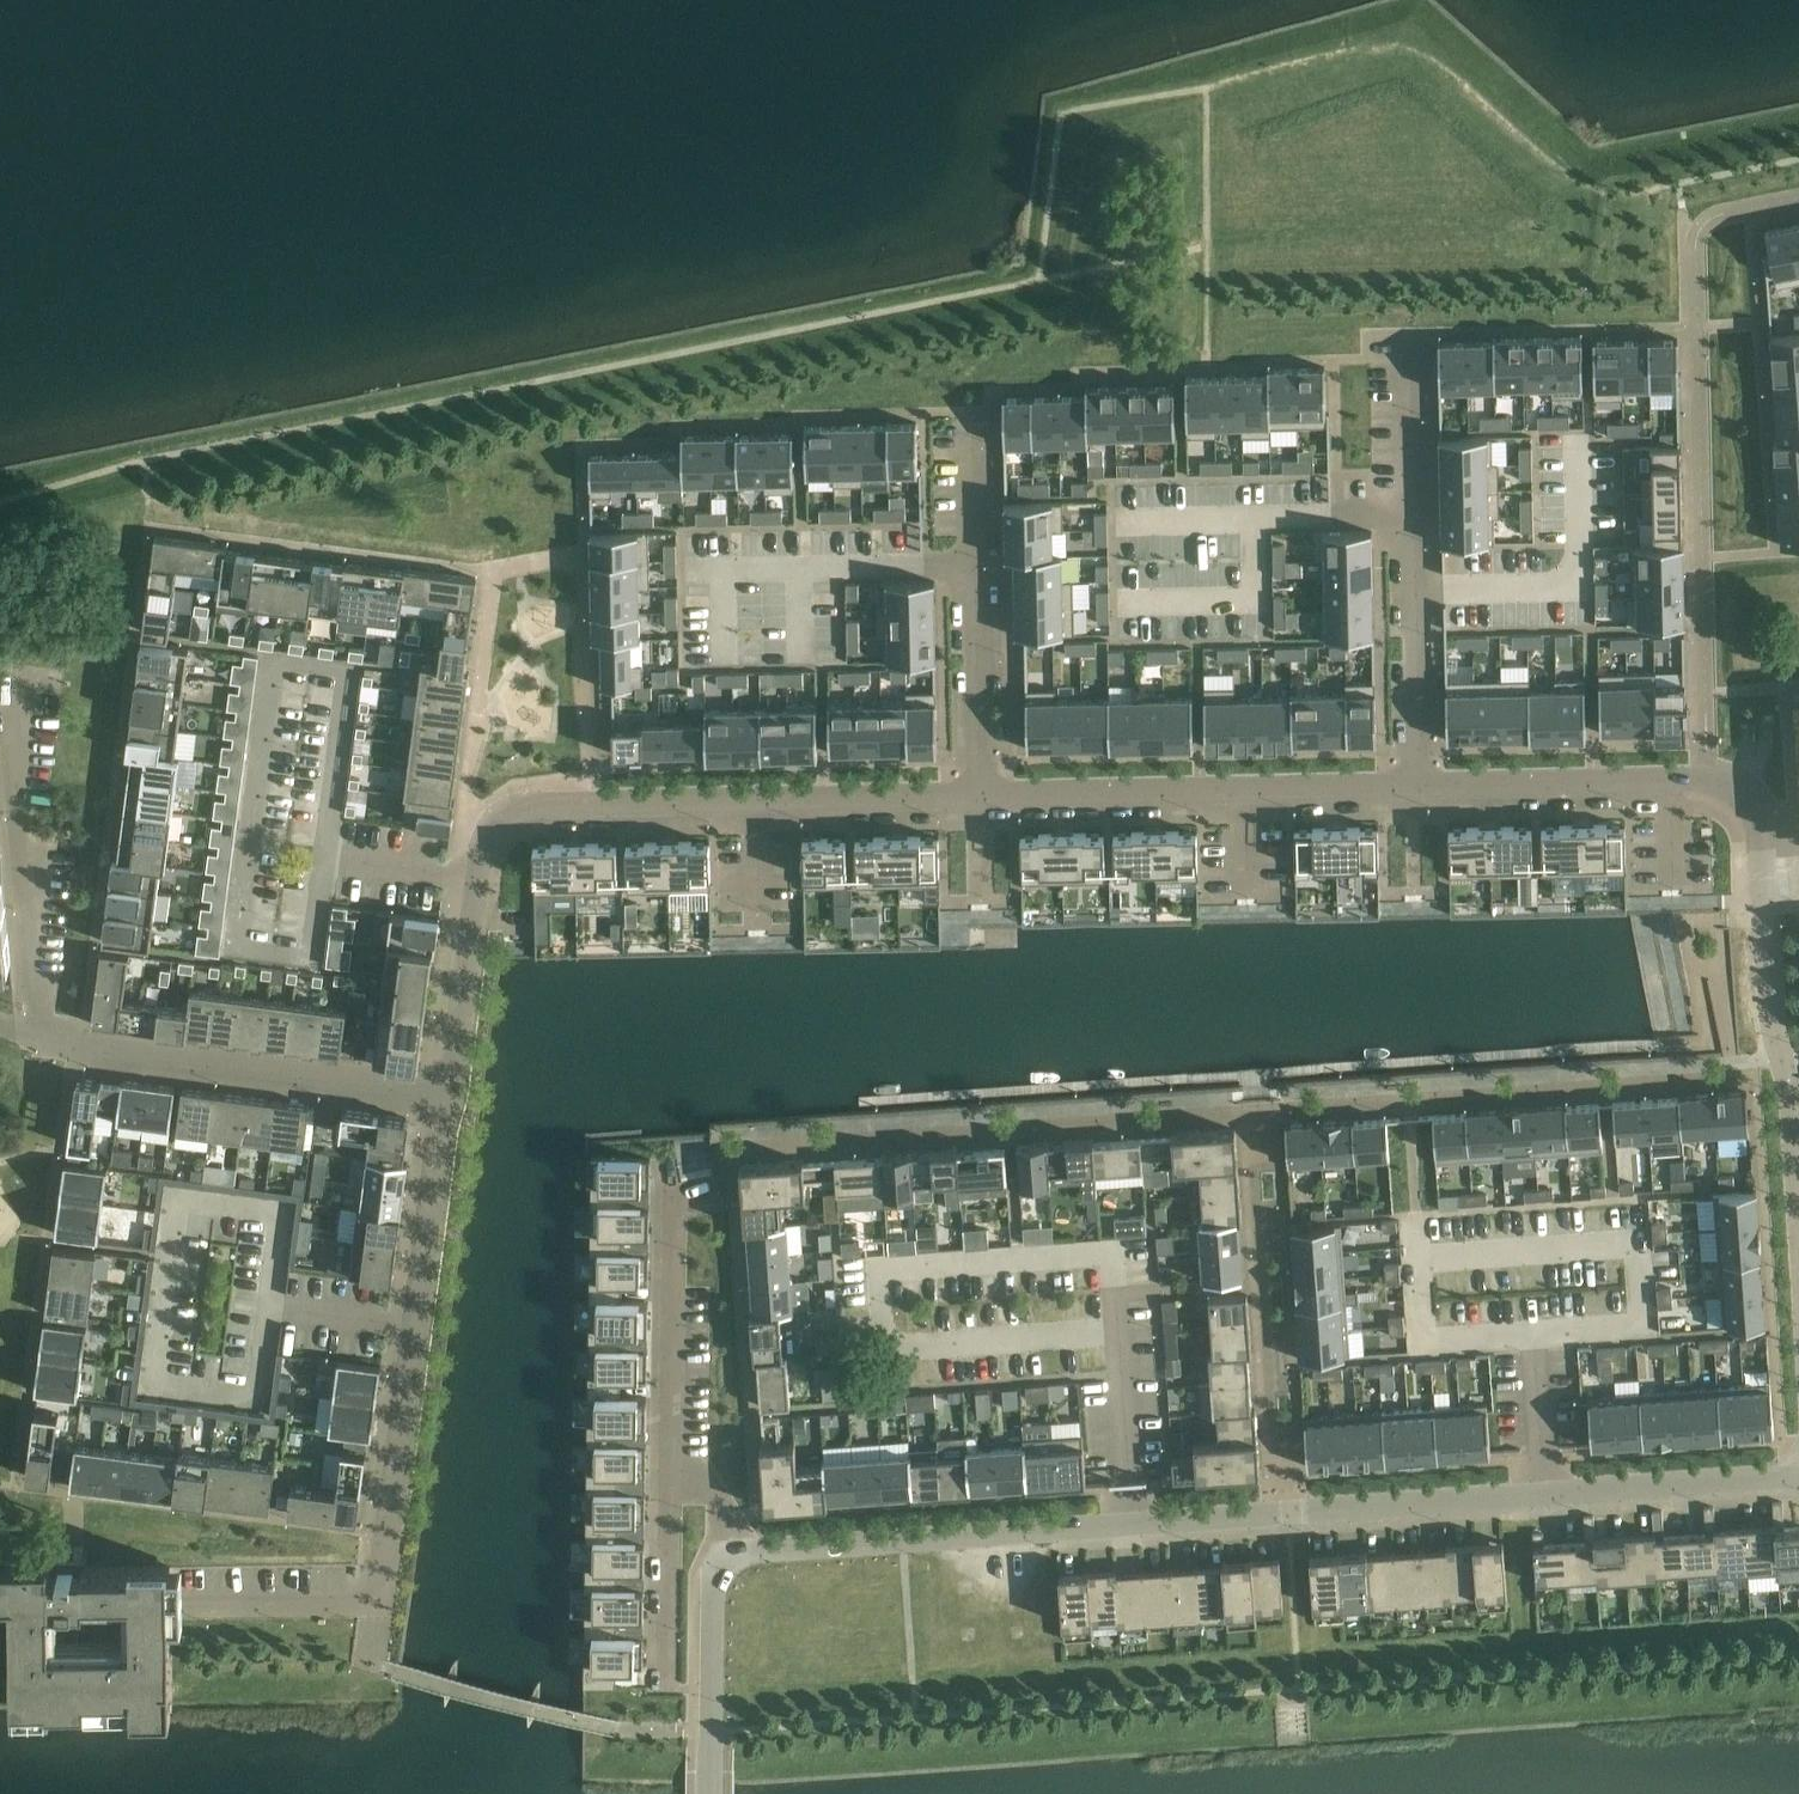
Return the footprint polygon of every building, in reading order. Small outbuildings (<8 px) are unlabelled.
[(1763,257),(1767,278),(1768,278),(1774,277),(1777,287),(1798,283),(1798,260),(1792,226),(1766,231),(1770,255),(1763,257)] [(1771,336),(1773,363),(1798,361),(1798,334),(1773,336),(1771,336)] [(1495,338),(1493,338),(1493,343),(1495,343),(1496,388),(1494,388),(1494,393),(1525,392),(1523,339),(1495,340),(1495,338)] [(1552,338),(1523,339),(1525,392),(1552,391),(1553,391),(1552,338)] [(1553,391),(1552,391),(1552,397),(1583,396),(1582,338),(1552,338),(1553,391)] [(1648,341),(1622,341),(1623,393),(1624,393),(1651,392),(1650,339),(1648,339),(1648,341)] [(1650,339),(1651,392),(1677,392),(1679,392),(1678,339),(1676,339),(1676,340),(1650,341),(1650,339)] [(1595,340),(1594,340),(1595,399),(1622,399),(1624,399),(1624,393),(1623,393),(1622,341),(1595,342),(1595,340)] [(1440,342),(1439,342),(1440,395),(1442,395),(1469,394),(1469,389),(1468,389),(1467,343),(1440,343),(1440,342)] [(1493,343),(1467,343),(1468,389),(1469,389),(1494,388),(1496,388),(1495,343),(1493,343)] [(1773,363),(1775,389),(1798,387),(1798,361),(1773,363)] [(1323,368),(1297,369),(1298,426),(1326,425),(1326,414),(1326,413),(1325,367),(1323,367),(1323,368)] [(1270,368),(1268,368),(1268,376),(1269,376),(1270,427),(1271,427),(1298,426),(1297,369),(1270,369),(1270,368)] [(1243,430),(1242,430),(1242,436),(1243,436),(1271,436),(1271,427),(1270,427),(1269,376),(1268,376),(1242,377),(1243,430)] [(1188,377),(1186,377),(1187,437),(1217,437),(1217,431),(1216,431),(1215,378),(1188,378),(1188,377)] [(1242,377),(1215,378),(1216,431),(1217,431),(1242,430),(1243,430),(1242,377)] [(1088,387),(1086,387),(1086,397),(1087,397),(1088,442),(1089,442),(1117,441),(1116,388),(1088,389),(1088,387)] [(1144,387),(1116,388),(1117,441),(1146,440),(1144,387)] [(1174,387),(1144,387),(1146,440),(1175,440),(1174,387)] [(1775,389),(1777,414),(1798,413),(1798,387),(1775,389)] [(1005,397),(1004,397),(1004,399),(1005,450),(1034,450),(1034,444),(1033,444),(1032,396),(1031,396),(1031,398),(1005,399),(1005,397)] [(1033,396),(1032,396),(1033,444),(1034,444),(1061,443),(1060,397),(1033,398),(1033,396)] [(1086,397),(1060,397),(1061,443),(1087,443),(1087,444),(1088,444),(1089,444),(1089,442),(1088,442),(1087,397),(1086,397)] [(1774,440),(1774,441),(1798,439),(1798,413),(1777,414),(1779,439),(1774,440)] [(1569,415),(1554,416),(1554,428),(1569,427),(1569,415)] [(1554,416),(1538,416),(1538,428),(1554,428),(1554,416)] [(1496,417),(1481,417),(1481,429),(1496,429),(1496,417)] [(1512,417),(1496,417),(1496,429),(1512,429),(1512,417)] [(888,423),(887,426),(888,426),(889,473),(888,473),(889,479),(918,478),(918,474),(917,423),(915,423),(915,424),(889,425),(889,423),(888,423)] [(1624,423),(1608,424),(1608,436),(1624,435),(1624,423)] [(1639,423),(1624,423),(1624,435),(1639,435),(1639,423)] [(807,426),(805,426),(805,431),(806,476),(808,476),(808,474),(834,474),(835,474),(834,427),(807,427),(807,426)] [(835,474),(834,474),(834,485),(863,485),(863,474),(862,474),(861,426),(834,427),(835,474)] [(887,426),(861,426),(862,474),(863,474),(888,473),(889,473),(888,426),(887,426)] [(1460,426),(1444,426),(1444,438),(1460,438),(1460,426)] [(766,487),(765,487),(765,493),(779,492),(795,492),(793,433),(792,433),(792,435),(765,435),(766,487)] [(1676,433),(1660,434),(1661,446),(1676,446),(1676,433)] [(737,436),(710,436),(711,482),(712,482),(738,482),(737,434),(737,436)] [(739,434),(737,434),(738,482),(738,487),(765,487),(766,487),(765,435),(739,436),(739,434)] [(684,435),(682,435),(682,450),(682,454),(683,454),(684,483),(683,483),(683,489),(707,488),(712,488),(712,482),(711,482),(710,436),(684,437),(684,435)] [(1441,438),(1439,438),(1439,440),(1441,440),(1441,465),(1493,464),(1493,463),(1492,437),(1469,438),(1460,438),(1444,438),(1443,438),(1441,438)] [(1774,441),(1776,467),(1798,465),(1798,439),(1774,441)] [(1652,446),(1636,446),(1636,447),(1636,463),(1636,476),(1641,476),(1641,497),(1681,496),(1681,476),(1681,469),(1680,447),(1682,447),(1682,446),(1680,446),(1678,446),(1676,446),(1661,446),(1652,446)] [(1636,447),(1624,448),(1624,464),(1636,463),(1636,447)] [(1531,448),(1519,448),(1520,463),(1532,463),(1531,448)] [(638,484),(636,484),(637,495),(658,495),(658,484),(683,483),(684,483),(683,454),(682,454),(637,455),(638,484)] [(592,455),(590,455),(591,496),(612,496),(612,485),(636,484),(638,484),(637,455),(592,456),(592,455)] [(1299,460),(1283,460),(1283,472),(1299,472),(1299,460)] [(1314,460),(1299,460),(1299,472),(1314,472),(1314,460)] [(1232,461),(1216,462),(1217,474),(1232,473),(1232,461)] [(1259,461),(1244,461),(1244,473),(1260,473),(1259,461)] [(1216,462),(1201,462),(1201,474),(1217,474),(1216,462)] [(1146,463),(1131,464),(1131,475),(1146,475),(1146,463)] [(1162,463),(1146,463),(1146,475),(1162,475),(1162,463)] [(1493,464),(1441,465),(1442,491),(1499,490),(1498,463),(1493,463),(1493,464)] [(1532,463),(1520,463),(1520,479),(1532,478),(1532,463)] [(1104,464),(1088,464),(1089,476),(1104,476),(1104,464)] [(1776,467),(1778,493),(1798,491),(1798,465),(1776,467)] [(1034,483),(1018,484),(1019,496),(1034,495),(1034,483)] [(1050,483),(1034,483),(1034,495),(1050,495),(1050,483)] [(1088,483),(1072,483),(1072,495),(1088,494),(1088,483)] [(1499,490),(1442,491),(1442,517),(1494,516),(1494,517),(1499,517),(1499,490)] [(1778,493),(1780,518),(1798,517),(1798,491),(1778,493)] [(1681,496),(1641,497),(1642,519),(1653,519),(1654,545),(1654,546),(1684,545),(1684,544),(1682,544),(1682,523),(1682,516),(1681,496)] [(1532,500),(1520,500),(1521,515),(1533,515),(1532,500)] [(1006,504),(1004,504),(1004,506),(1006,506),(1006,530),(1052,529),(1052,531),(1064,531),(1063,503),(1006,504)] [(890,508),(874,508),(875,520),(890,520),(890,508)] [(906,508),(890,508),(890,520),(906,520),(906,508)] [(836,509),(820,510),(820,522),(836,521),(836,509)] [(851,509),(836,509),(836,521),(851,521),(851,509)] [(782,510),(767,511),(767,523),(782,522),(782,510)] [(767,511),(751,511),(751,523),(767,523),(767,511)] [(712,512),(696,512),(697,524),(712,524),(712,512)] [(727,512),(712,512),(712,524),(728,524),(727,512)] [(638,513),(623,514),(623,526),(638,525),(638,513)] [(654,513),(638,513),(638,525),(654,525),(654,513)] [(1107,514),(1095,514),(1095,528),(1107,528),(1107,514)] [(1533,515),(1521,515),(1521,531),(1533,531),(1533,515)] [(1443,542),(1441,543),(1441,544),(1443,544),(1445,544),(1494,543),(1494,517),(1494,516),(1442,517),(1443,542)] [(1780,518),(1782,545),(1798,544),(1798,517),(1780,518)] [(1107,528),(1095,528),(1095,545),(1107,545),(1107,528)] [(1007,556),(1005,556),(1005,558),(1015,558),(1015,557),(1053,556),(1053,555),(1052,531),(1052,529),(1006,530),(1007,556)] [(1638,529),(1626,529),(1626,545),(1630,545),(1638,545),(1638,529)] [(1332,532),(1313,533),(1314,561),(1325,561),(1325,558),(1333,558),(1371,557),(1371,533),(1372,533),(1372,532),(1332,532)] [(649,533),(590,534),(590,536),(592,536),(592,537),(592,561),(590,561),(590,562),(649,560),(649,533)] [(228,546),(155,536),(152,563),(178,567),(178,568),(223,574),(226,550),(227,551),(228,546)] [(676,544),(664,544),(665,560),(677,560),(676,544)] [(1285,545),(1273,545),(1274,559),(1286,559),(1285,545)] [(1638,545),(1630,545),(1631,572),(1683,571),(1682,546),(1684,546),(1684,545),(1654,546),(1654,545),(1638,545)] [(227,551),(226,550),(223,574),(217,610),(248,614),(250,602),(256,554),(227,551)] [(280,606),(286,558),(256,554),(250,602),(280,606)] [(1053,556),(1015,557),(1015,558),(1016,583),(1024,583),(1052,582),(1062,582),(1062,581),(1061,557),(1063,557),(1063,555),(1053,555),(1053,556)] [(1333,558),(1325,558),(1325,561),(1326,585),(1372,584),(1371,557),(1333,558)] [(1607,557),(1595,557),(1596,573),(1608,573),(1607,557)] [(310,610),(316,562),(286,558),(280,606),(310,610)] [(1286,559),(1274,559),(1274,576),(1286,576),(1286,559)] [(649,560),(590,562),(590,563),(592,563),(593,588),(638,587),(639,588),(650,588),(649,560)] [(677,560),(665,560),(665,575),(677,575),(677,560)] [(346,566),(344,566),(316,562),(310,610),(341,613),(341,611),(340,611),(346,566)] [(178,568),(178,567),(152,563),(143,631),(169,635),(178,568)] [(370,615),(376,567),(345,563),(344,566),(346,566),(340,611),(341,611),(370,615)] [(1108,565),(1096,566),(1097,581),(1109,581),(1108,565)] [(406,571),(405,571),(376,567),(370,615),(400,619),(403,597),(402,597),(406,571)] [(405,569),(405,571),(406,571),(402,597),(403,597),(447,603),(448,602),(474,605),(477,578),(405,569)] [(1683,571),(1631,572),(1632,597),(1632,598),(1683,597),(1683,571)] [(924,582),(882,582),(883,608),(883,609),(934,608),(934,583),(935,583),(935,581),(924,582)] [(1024,583),(1016,583),(1016,609),(1024,609),(1025,609),(1053,608),(1074,608),(1073,581),(1062,581),(1062,582),(1052,582),(1024,583)] [(1608,583),(1596,583),(1596,599),(1608,599),(1608,583)] [(847,585),(847,600),(859,600),(859,584),(847,585)] [(1372,584),(1326,585),(1326,610),(1326,611),(1345,611),(1372,610),(1372,584)] [(593,613),(592,613),(592,614),(641,613),(641,612),(639,612),(639,588),(638,587),(593,588),(593,613)] [(1109,591),(1097,592),(1097,607),(1109,607),(1109,591)] [(677,596),(665,597),(666,612),(678,612),(677,596)] [(1286,597),(1274,597),(1275,612),(1287,612),(1286,597)] [(1632,597),(1626,597),(1627,625),(1686,624),(1686,622),(1684,622),(1683,597),(1632,598),(1632,597)] [(1608,599),(1596,599),(1597,614),(1609,614),(1608,599)] [(448,602),(447,603),(439,668),(439,669),(465,672),(465,671),(474,605),(448,602)] [(210,607),(195,604),(194,613),(209,616),(210,607)] [(1109,607),(1097,607),(1097,623),(1109,622),(1109,607)] [(883,608),(877,608),(877,615),(878,631),(878,637),(883,637),(883,635),(935,634),(934,608),(883,609),(883,608)] [(1017,634),(1015,634),(1015,636),(1025,636),(1028,636),(1044,635),(1055,635),(1074,635),(1074,608),(1053,608),(1025,609),(1024,609),(1016,609),(1017,634)] [(1326,610),(1321,610),(1321,638),(1345,638),(1355,638),(1371,637),(1374,637),(1374,636),(1373,636),(1372,610),(1345,611),(1326,611),(1326,610)] [(678,612),(666,612),(666,628),(678,627),(678,612)] [(1287,612),(1275,612),(1275,628),(1287,628),(1287,612)] [(641,613),(592,614),(593,614),(594,639),(592,639),(592,641),(602,640),(631,639),(631,640),(640,640),(641,640),(641,638),(640,638),(639,614),(641,614),(641,613)] [(859,620),(847,620),(848,636),(860,636),(859,620)] [(208,640),(210,626),(200,624),(199,639),(208,640)] [(421,634),(407,631),(405,641),(420,643),(421,634)] [(245,635),(231,633),(229,643),(244,645),(245,635)] [(935,634),(883,635),(883,637),(884,662),(888,662),(906,662),(916,662),(932,661),(935,661),(937,661),(937,659),(935,659),(935,634)] [(1044,635),(1028,636),(1029,648),(1044,647),(1044,635)] [(1528,635),(1512,636),(1513,648),(1528,647),(1528,635)] [(1544,635),(1528,635),(1528,647),(1544,647),(1544,635)] [(1571,635),(1555,635),(1556,647),(1571,647),(1571,635)] [(860,636),(848,636),(848,651),(860,651),(860,636)] [(1489,636),(1473,637),(1474,649),(1489,648),(1489,636)] [(1473,637),(1458,637),(1458,649),(1474,649),(1473,637)] [(1654,637),(1654,649),(1670,649),(1670,637),(1654,637)] [(275,640),(260,638),(259,648),(274,650),(275,640)] [(1627,638),(1611,638),(1611,650),(1627,650),(1627,638)] [(1642,638),(1627,638),(1627,650),(1642,650),(1642,638)] [(603,685),(602,685),(602,687),(612,687),(633,686),(643,686),(643,664),(631,665),(631,640),(631,639),(602,640),(603,685)] [(189,648),(142,642),(138,670),(186,676),(189,648)] [(305,644),(290,642),(289,652),(303,654),(305,644)] [(1081,642),(1065,643),(1066,655),(1081,654),(1081,642)] [(1096,642),(1081,642),(1081,654),(1097,654),(1096,642)] [(335,648),(320,646),(319,656),(333,657),(335,648)] [(1346,646),(1330,646),(1330,658),(1346,658),(1346,646)] [(1291,647),(1276,647),(1276,659),(1291,659),(1291,647)] [(1307,647),(1291,647),(1291,659),(1307,659),(1307,647)] [(1234,648),(1218,649),(1218,661),(1234,660),(1234,648)] [(1249,648),(1234,648),(1234,660),(1249,660),(1249,648)] [(412,651),(402,649),(400,664),(410,665),(412,651)] [(364,652),(350,650),(349,659),(363,661),(364,652)] [(1163,650),(1148,650),(1148,662),(1163,662),(1163,650)] [(1179,650),(1163,650),(1163,662),(1179,662),(1179,650)] [(1124,651),(1109,651),(1109,663),(1124,663),(1124,651)] [(259,657),(244,655),(243,665),(258,667),(259,657)] [(932,661),(916,662),(916,674),(932,674),(932,662),(932,661)] [(439,668),(422,665),(419,692),(466,698),(469,672),(465,671),(465,672),(439,669),(439,668)] [(1443,679),(1468,679),(1469,666),(1444,666),(1443,679)] [(679,668),(667,669),(667,684),(679,684),(679,668)] [(186,676),(138,670),(135,697),(182,703),(186,676)] [(906,670),(891,670),(891,682),(907,682),(906,670)] [(855,671),(840,671),(840,683),(855,683),(855,671)] [(867,671),(855,671),(855,683),(871,683),(871,671),(867,671)] [(772,672),(760,673),(761,685),(772,685),(788,684),(788,673),(772,673),(772,672)] [(803,672),(788,673),(788,684),(804,684),(803,672)] [(1226,672),(1200,676),(1201,688),(1228,684),(1226,672)] [(748,673),(733,674),(733,686),(749,685),(748,673)] [(1656,673),(1628,674),(1629,731),(1655,730),(1656,730),(1655,685),(1656,685),(1656,673)] [(705,674),(693,675),(693,690),(705,690),(705,674)] [(733,674),(717,674),(718,686),(733,686),(733,674)] [(1628,674),(1599,674),(1600,733),(1602,733),(1602,731),(1629,731),(1628,674)] [(374,676),(364,675),(363,685),(372,686),(374,676)] [(1530,679),(1502,680),(1503,737),(1529,737),(1529,740),(1530,740),(1529,691),(1530,691),(1530,679)] [(1502,680),(1474,681),(1476,738),(1503,737),(1502,680)] [(1448,681),(1446,681),(1447,740),(1449,740),(1449,738),(1476,738),(1474,681),(1448,681)] [(255,685),(241,683),(239,693),(254,695),(255,685)] [(1375,683),(1346,684),(1346,695),(1347,695),(1348,742),(1349,742),(1349,741),(1375,740),(1375,742),(1376,742),(1375,683)] [(1656,730),(1655,730),(1656,736),(1657,736),(1687,735),(1686,716),(1688,715),(1688,712),(1687,707),(1687,704),(1686,704),(1685,684),(1683,684),(1656,685),(1655,685),(1656,730)] [(643,686),(636,686),(636,698),(652,698),(652,693),(652,686),(643,686)] [(1236,688),(1204,689),(1206,745),(1206,747),(1236,747),(1235,699),(1236,699),(1236,688)] [(1583,690),(1557,690),(1558,738),(1584,737),(1584,739),(1586,739),(1585,688),(1583,688),(1583,690)] [(1055,690),(1026,690),(1027,749),(1029,749),(1029,747),(1056,747),(1055,701),(1056,701),(1055,690)] [(1530,691),(1529,691),(1530,740),(1531,740),(1531,738),(1558,738),(1557,690),(1530,691)] [(466,698),(419,692),(415,718),(463,724),(466,698)] [(936,692),(907,693),(907,699),(908,750),(908,754),(909,754),(910,754),(909,752),(935,752),(935,753),(937,753),(936,692)] [(1165,693),(1135,694),(1135,700),(1137,699),(1138,747),(1165,746),(1164,699),(1165,699),(1165,693)] [(1293,694),(1291,694),(1291,698),(1292,698),(1293,742),(1294,742),(1321,741),(1320,696),(1293,696),(1293,694)] [(1346,695),(1320,696),(1321,741),(1347,741),(1347,742),(1348,742),(1347,695),(1346,695)] [(135,697),(131,724),(179,730),(182,703),(135,697)] [(1165,699),(1164,699),(1165,746),(1192,745),(1192,747),(1194,747),(1194,745),(1193,697),(1191,697),(1191,698),(1165,699)] [(1108,700),(1082,701),(1083,746),(1110,746),(1111,746),(1110,700),(1110,698),(1108,699),(1108,700)] [(1291,698),(1263,699),(1264,746),(1292,746),(1292,747),(1294,747),(1294,742),(1293,742),(1292,698),(1291,698)] [(857,699),(829,700),(829,729),(830,753),(832,753),(832,752),(857,751),(856,705),(857,705),(857,699)] [(907,699),(880,699),(880,705),(882,705),(883,751),(908,750),(907,699)] [(1110,746),(1110,749),(1111,749),(1111,747),(1138,747),(1137,699),(1135,700),(1110,700),(1111,746),(1110,746)] [(1236,699),(1235,699),(1236,747),(1264,746),(1263,699),(1236,699)] [(370,702),(361,701),(359,710),(369,712),(370,702)] [(1056,701),(1055,701),(1056,747),(1083,746),(1082,701),(1056,701)] [(817,704),(787,704),(787,710),(788,710),(789,757),(816,757),(816,758),(818,758),(817,704)] [(857,705),(856,705),(857,751),(883,751),(882,705),(880,705),(857,705)] [(760,711),(733,711),(734,758),(761,758),(761,759),(762,759),(761,709),(760,709),(760,711)] [(762,709),(761,709),(762,759),(763,759),(763,758),(789,757),(788,710),(787,710),(762,711),(762,709)] [(252,712),(237,710),(236,720),(250,722),(252,712)] [(707,710),(705,710),(706,724),(707,752),(706,752),(706,761),(708,761),(708,759),(734,758),(733,711),(707,712),(707,710)] [(463,724),(415,718),(412,744),(459,750),(463,724)] [(179,730),(131,724),(128,752),(132,753),(132,752),(175,757),(175,756),(179,730)] [(706,724),(660,725),(661,753),(706,752),(707,752),(706,724)] [(660,725),(613,726),(614,754),(632,754),(632,755),(644,755),(644,754),(661,753),(660,725)] [(367,728),(357,726),(356,736),(366,737),(367,728)] [(248,739),(234,737),(232,747),(247,749),(248,739)] [(459,750),(412,744),(409,769),(456,775),(459,750)] [(132,752),(132,753),(129,779),(176,785),(180,757),(175,756),(175,757),(132,752)] [(364,753),(354,752),(353,762),(362,763),(364,753)] [(245,766),(230,764),(229,774),(243,776),(245,766)] [(409,769),(408,769),(405,796),(407,796),(407,795),(452,801),(453,800),(456,775),(409,769)] [(360,779),(351,778),(349,787),(359,789),(360,779)] [(176,785),(129,779),(125,806),(173,812),(176,785)] [(241,793),(227,791),(225,801),(240,803),(241,793)] [(452,801),(407,795),(407,796),(404,822),(452,828),(455,800),(453,800),(453,801),(452,801)] [(357,806),(347,804),(346,814),(356,815),(357,806)] [(173,812),(125,806),(122,833),(169,839),(173,812)] [(237,820),(223,818),(222,828),(236,830),(237,820)] [(1560,827),(1542,827),(1543,875),(1584,874),(1583,825),(1560,826),(1560,827)] [(1607,825),(1583,825),(1584,874),(1626,873),(1625,826),(1607,826),(1607,825)] [(1313,829),(1295,830),(1296,877),(1310,877),(1310,865),(1338,865),(1337,827),(1326,828),(1313,828),(1313,829)] [(1347,827),(1337,827),(1338,865),(1365,864),(1365,875),(1379,875),(1378,828),(1360,828),(1360,827),(1347,827)] [(1467,829),(1449,829),(1450,877),(1492,876),(1491,827),(1467,828),(1467,829)] [(1514,827),(1491,827),(1492,876),(1533,875),(1532,828),(1514,828),(1514,827)] [(1156,869),(1155,869),(1155,880),(1198,879),(1197,832),(1179,833),(1179,831),(1166,831),(1156,832),(1156,869)] [(1132,834),(1114,834),(1115,881),(1129,881),(1129,870),(1155,869),(1156,869),(1156,832),(1132,832),(1132,834)] [(122,833),(118,860),(161,865),(161,866),(166,867),(169,839),(122,833)] [(1086,833),(1063,834),(1064,883),(1105,882),(1104,834),(1086,835),(1086,833)] [(1039,836),(1021,836),(1022,884),(1064,883),(1063,834),(1039,835),(1039,836)] [(908,838),(897,838),(898,887),(926,886),(927,902),(940,902),(940,886),(939,838),(921,839),(921,837),(908,838)] [(873,840),(855,840),(856,888),(898,887),(897,838),(886,838),(873,839),(873,840)] [(803,856),(802,856),(802,865),(803,865),(804,889),(835,888),(835,904),(852,903),(852,886),(847,886),(846,841),(828,841),(828,840),(815,840),(803,840),(803,856)] [(668,842),(669,891),(711,890),(710,848),(710,842),(692,843),(692,841),(679,842),(673,843),(673,842),(668,842)] [(645,844),(627,844),(628,891),(669,891),(668,842),(664,842),(664,843),(658,843),(658,842),(645,842),(645,844)] [(551,846),(533,846),(535,922),(537,922),(551,922),(551,911),(578,910),(578,892),(576,892),(575,844),(551,845),(551,846)] [(599,844),(575,844),(576,892),(578,892),(618,892),(617,845),(599,845),(599,844)] [(234,847),(220,845),(218,855),(233,857),(234,847)] [(118,859),(114,858),(110,886),(158,892),(161,865),(118,860),(118,859)] [(230,874),(216,872),(215,882),(229,884),(230,874)] [(158,892),(110,886),(106,913),(154,919),(158,892)] [(227,901),(213,899),(211,909),(226,911),(227,901)] [(637,903),(625,903),(626,926),(638,926),(637,903)] [(11,962),(6,906),(3,906),(3,908),(0,908),(0,963),(11,962)] [(348,908),(334,906),(333,916),(347,918),(348,908)] [(154,919),(106,913),(103,941),(150,947),(154,919)] [(439,920),(392,914),(388,947),(389,947),(389,946),(433,951),(435,952),(439,920)] [(876,915),(852,915),(853,925),(853,936),(864,936),(864,928),(876,928),(876,915)] [(620,923),(611,923),(612,939),(620,938),(620,923)] [(224,928),(209,927),(208,936),(222,938),(224,928)] [(344,939),(330,937),(329,947),(343,949),(344,939)] [(389,946),(389,947),(386,974),(429,980),(433,951),(389,946)] [(130,955),(102,952),(92,1024),(119,1027),(123,1001),(124,1001),(130,955)] [(195,963),(180,961),(179,971),(193,973),(195,963)] [(247,966),(237,964),(236,974),(246,975),(247,966)] [(221,967),(211,965),(210,975),(219,976),(221,967)] [(272,969),(263,968),(261,977),(271,979),(272,969)] [(171,971),(161,970),(159,984),(170,985),(171,971)] [(298,972),(288,971),(287,981),(297,982),(298,972)] [(345,974),(336,973),(334,983),(344,984),(345,974)] [(429,980),(386,974),(382,1002),(426,1008),(429,980)] [(324,976),(314,975),(313,984),(322,986),(324,976)] [(212,1039),(218,994),(191,991),(189,1010),(190,1010),(186,1036),(199,1037),(199,1040),(213,1042),(213,1039),(212,1039)] [(243,997),(218,994),(212,1039),(213,1039),(224,1041),(224,1043),(238,1045),(239,1043),(237,1042),(243,997)] [(269,1001),(243,997),(237,1042),(239,1043),(250,1044),(250,1046),(264,1048),(264,1046),(263,1046),(269,1001)] [(124,1001),(123,1001),(119,1027),(186,1036),(190,1010),(189,1010),(124,1001)] [(295,1004),(269,1001),(263,1046),(264,1046),(276,1047),(275,1050),(289,1052),(290,1049),(289,1049),(295,1004)] [(426,1008),(382,1002),(378,1031),(422,1036),(426,1008)] [(320,1007),(295,1004),(289,1049),(290,1049),(301,1051),(301,1053),(315,1055),(315,1053),(314,1052),(320,1007)] [(347,1011),(320,1007),(314,1052),(315,1053),(327,1054),(327,1056),(341,1058),(341,1056),(343,1041),(347,1011)] [(422,1036),(378,1031),(374,1060),(418,1066),(422,1036)] [(356,1043),(343,1041),(341,1056),(354,1057),(356,1043)] [(122,1084),(78,1078),(69,1145),(71,1145),(68,1164),(82,1166),(85,1147),(93,1148),(97,1112),(118,1115),(122,1084)] [(122,1084),(118,1115),(117,1121),(144,1124),(149,1084),(123,1080),(122,1084)] [(176,1087),(149,1084),(144,1124),(171,1128),(176,1087)] [(215,1092),(183,1088),(177,1131),(210,1135),(215,1092)] [(247,1097),(215,1092),(210,1135),(241,1139),(247,1097)] [(1747,1092),(1715,1094),(1718,1137),(1750,1135),(1747,1092)] [(1679,1097),(1679,1098),(1681,1098),(1684,1140),(1718,1137),(1715,1094),(1679,1097)] [(278,1101),(247,1097),(241,1139),(272,1143),(278,1101)] [(1679,1098),(1647,1101),(1650,1142),(1684,1140),(1681,1098),(1679,1098)] [(310,1105),(278,1101),(272,1144),(305,1148),(310,1105)] [(1647,1101),(1613,1103),(1613,1104),(1616,1145),(1650,1142),(1647,1101)] [(1567,1106),(1570,1154),(1603,1151),(1600,1105),(1600,1104),(1567,1106)] [(1567,1105),(1533,1107),(1536,1156),(1570,1154),(1567,1106),(1567,1105)] [(332,1109),(317,1107),(315,1121),(330,1122),(332,1109)] [(1533,1107),(1500,1110),(1503,1159),(1536,1156),(1533,1107)] [(410,1118),(344,1109),(341,1133),(370,1137),(368,1158),(404,1162),(410,1118)] [(1500,1110),(1466,1112),(1466,1114),(1470,1161),(1503,1159),(1500,1110)] [(1466,1114),(1433,1116),(1433,1118),(1436,1163),(1470,1161),(1466,1114)] [(1354,1122),(1353,1122),(1356,1163),(1390,1161),(1387,1121),(1387,1119),(1354,1122)] [(1354,1120),(1319,1123),(1322,1166),(1356,1163),(1353,1122),(1354,1122),(1354,1120)] [(1319,1123),(1285,1125),(1289,1168),(1322,1166),(1319,1123)] [(1235,1129),(1172,1134),(1175,1168),(1188,1168),(1238,1164),(1235,1129)] [(1162,1138),(1151,1139),(1152,1156),(1163,1155),(1162,1138)] [(1172,1138),(1162,1138),(1163,1155),(1174,1154),(1172,1138)] [(1151,1139),(1141,1140),(1142,1157),(1152,1156),(1151,1139)] [(1092,1140),(1048,1143),(1050,1172),(1094,1169),(1092,1140)] [(1094,1140),(1092,1140),(1094,1169),(1094,1172),(1143,1169),(1142,1157),(1141,1140),(1094,1143),(1094,1140)] [(1048,1143),(1017,1145),(1020,1185),(1051,1183),(1050,1172),(1048,1143)] [(132,1152),(114,1149),(112,1163),(130,1165),(132,1152)] [(959,1149),(912,1153),(915,1182),(959,1179),(959,1182),(960,1182),(961,1182),(959,1153),(959,1149)] [(1005,1150),(959,1153),(961,1182),(960,1182),(961,1197),(1008,1194),(1007,1179),(1005,1150)] [(912,1153),(882,1155),(882,1158),(884,1188),(885,1195),(915,1193),(915,1182),(912,1153)] [(154,1157),(140,1155),(139,1167),(152,1169),(154,1157)] [(404,1162),(372,1158),(367,1158),(364,1184),(404,1190),(408,1163),(404,1162)] [(591,1206),(591,1208),(599,1208),(620,1208),(623,1208),(650,1208),(650,1207),(651,1159),(600,1158),(600,1160),(600,1186),(591,1186),(591,1206)] [(882,1158),(836,1162),(837,1179),(838,1191),(884,1188),(882,1158)] [(772,1163),(740,1165),(743,1197),(774,1194),(781,1194),(781,1197),(806,1195),(823,1194),(838,1193),(838,1191),(837,1179),(826,1179),(821,1180),(816,1180),(805,1181),(804,1164),(804,1160),(772,1163)] [(326,1164),(315,1162),(313,1178),(325,1179),(326,1164)] [(825,1162),(814,1163),(816,1180),(821,1180),(826,1179),(825,1162)] [(836,1162),(825,1162),(826,1179),(837,1179),(836,1162)] [(103,1204),(108,1169),(65,1163),(61,1199),(103,1204)] [(814,1163),(804,1164),(805,1181),(816,1180),(814,1163)] [(1238,1164),(1188,1168),(1190,1196),(1202,1195),(1240,1193),(1238,1164)] [(204,1171),(192,1169),(190,1185),(202,1186),(204,1171)] [(1156,1170),(1143,1171),(1144,1186),(1157,1185),(1156,1170)] [(234,1190),(236,1175),(225,1173),(223,1188),(234,1190)] [(1096,1173),(1081,1174),(1083,1198),(1097,1197),(1096,1173)] [(160,1176),(151,1175),(149,1189),(158,1190),(160,1176)] [(1733,1176),(1719,1177),(1720,1187),(1734,1186),(1733,1176)] [(255,1188),(256,1179),(240,1177),(239,1186),(254,1188),(255,1188)] [(323,1194),(325,1179),(313,1178),(311,1193),(323,1194)] [(1700,1178),(1686,1179),(1687,1189),(1701,1188),(1700,1178)] [(1686,1179),(1671,1180),(1672,1190),(1687,1189),(1686,1179)] [(304,1197),(306,1182),(295,1180),(293,1195),(304,1197)] [(1634,1183),(1619,1184),(1620,1194),(1633,1193),(1634,1193),(1634,1183)] [(404,1190),(364,1184),(361,1209),(401,1214),(404,1190)] [(1605,1185),(1591,1186),(1592,1196),(1606,1195),(1605,1185)] [(1553,1189),(1539,1190),(1539,1200),(1553,1199),(1554,1199),(1553,1189)] [(1539,1190),(1524,1191),(1525,1201),(1539,1200),(1539,1190)] [(1720,1194),(1714,1194),(1716,1228),(1759,1225),(1757,1191),(1754,1191),(1720,1194)] [(1204,1222),(1200,1222),(1200,1224),(1238,1221),(1242,1221),(1240,1193),(1202,1195),(1204,1222)] [(774,1194),(743,1197),(745,1226),(783,1223),(781,1197),(781,1194),(774,1194)] [(1487,1194),(1472,1195),(1473,1205),(1488,1203),(1487,1194)] [(1472,1195),(1458,1196),(1459,1206),(1473,1205),(1472,1195)] [(99,1239),(103,1204),(61,1199),(56,1234),(99,1239)] [(1373,1205),(1359,1206),(1360,1216),(1374,1215),(1373,1205)] [(1359,1206),(1344,1207),(1345,1217),(1360,1216),(1359,1206)] [(591,1254),(590,1256),(599,1257),(599,1256),(623,1256),(649,1256),(650,1208),(623,1208),(620,1208),(599,1208),(599,1233),(591,1233),(591,1254)] [(1326,1208),(1311,1209),(1312,1219),(1327,1218),(1326,1208)] [(361,1209),(358,1209),(354,1241),(397,1247),(401,1214),(361,1209)] [(1145,1216),(1115,1218),(1116,1237),(1147,1235),(1145,1216)] [(313,1221),(301,1220),(299,1234),(311,1236),(313,1221)] [(1238,1221),(1200,1224),(1202,1253),(1241,1250),(1238,1221)] [(1397,1221),(1382,1222),(1383,1232),(1397,1230),(1397,1221)] [(1662,1222),(1652,1223),(1653,1232),(1663,1232),(1668,1231),(1667,1222),(1662,1222)] [(783,1223),(745,1226),(745,1228),(748,1228),(750,1253),(789,1250),(787,1223),(783,1223)] [(1293,1228),(1292,1228),(1294,1254),(1320,1252),(1343,1251),(1341,1225),(1327,1226),(1293,1228)] [(1759,1225),(1716,1228),(1719,1262),(1760,1259),(1762,1259),(1759,1225)] [(153,1227),(146,1227),(144,1246),(151,1247),(153,1227)] [(1040,1227),(1025,1228),(1026,1243),(1041,1242),(1040,1227)] [(1663,1232),(1653,1232),(1654,1243),(1663,1242),(1669,1241),(1668,1231),(1663,1232)] [(311,1236),(299,1234),(297,1249),(309,1251),(311,1236)] [(885,1236),(885,1249),(932,1248),(932,1235),(885,1236)] [(393,1279),(397,1247),(354,1241),(350,1273),(393,1279)] [(93,1286),(97,1254),(54,1248),(50,1280),(93,1286)] [(789,1250),(750,1253),(752,1282),(791,1280),(789,1250)] [(1241,1250),(1202,1253),(1204,1281),(1243,1279),(1241,1250)] [(1320,1252),(1294,1254),(1296,1280),(1345,1277),(1343,1251),(1320,1252)] [(590,1302),(590,1304),(598,1304),(598,1303),(606,1303),(622,1304),(622,1302),(622,1284),(649,1284),(649,1256),(623,1256),(599,1256),(599,1257),(598,1281),(590,1281),(590,1302)] [(1760,1259),(1719,1262),(1721,1295),(1763,1293),(1760,1259)] [(1400,1263),(1385,1264),(1386,1274),(1400,1273),(1400,1263)] [(139,1273),(137,1291),(144,1292),(147,1274),(139,1273)] [(1400,1273),(1386,1274),(1386,1284),(1401,1283),(1400,1273)] [(1345,1277),(1296,1280),(1297,1305),(1297,1307),(1347,1303),(1359,1302),(1358,1291),(1346,1292),(1345,1277)] [(88,1318),(93,1286),(50,1280),(46,1313),(88,1318)] [(791,1280),(752,1282),(755,1312),(793,1309),(791,1280)] [(1671,1288),(1657,1289),(1658,1300),(1672,1299),(1671,1288)] [(143,1305),(144,1292),(137,1291),(131,1290),(128,1305),(142,1307),(143,1305)] [(1763,1293),(1721,1295),(1723,1328),(1765,1325),(1763,1293)] [(1247,1294),(1209,1297),(1211,1327),(1249,1324),(1247,1294)] [(835,1296),(826,1296),(827,1306),(836,1305),(835,1296)] [(1173,1299),(1161,1299),(1163,1332),(1174,1332),(1173,1299)] [(1672,1299),(1658,1300),(1658,1308),(1673,1307),(1672,1299)] [(589,1350),(589,1352),(597,1352),(597,1351),(621,1351),(648,1352),(648,1351),(649,1302),(622,1302),(622,1304),(606,1303),(598,1303),(598,1304),(598,1330),(589,1330),(589,1350)] [(1297,1305),(1296,1305),(1298,1333),(1324,1331),(1349,1329),(1349,1327),(1347,1303),(1297,1307),(1297,1305)] [(755,1312),(751,1312),(754,1360),(758,1360),(787,1358),(787,1356),(783,1356),(780,1312),(793,1311),(793,1309),(755,1312)] [(1403,1315),(1389,1316),(1390,1326),(1404,1325),(1403,1315)] [(83,1362),(87,1327),(45,1321),(40,1356),(83,1362)] [(145,1326),(130,1324),(128,1336),(144,1339),(145,1326)] [(1213,1354),(1210,1355),(1210,1357),(1248,1354),(1251,1354),(1249,1324),(1211,1327),(1213,1354)] [(1404,1325),(1390,1326),(1390,1336),(1405,1334),(1404,1325)] [(1324,1331),(1298,1333),(1300,1359),(1351,1356),(1349,1329),(1324,1331)] [(1755,1338),(1740,1339),(1741,1349),(1755,1348),(1755,1338)] [(1729,1340),(1714,1341),(1715,1351),(1729,1350),(1729,1340)] [(1714,1341),(1700,1342),(1701,1352),(1715,1351),(1714,1341)] [(1677,1344),(1662,1345),(1663,1355),(1678,1354),(1677,1344)] [(1662,1345),(1648,1346),(1649,1356),(1663,1355),(1662,1345)] [(1626,1347),(1612,1348),(1612,1358),(1621,1357),(1627,1357),(1626,1347)] [(1609,1348),(1597,1349),(1598,1359),(1610,1358),(1612,1358),(1612,1348),(1609,1348)] [(588,1398),(588,1400),(597,1400),(597,1399),(598,1399),(621,1399),(621,1398),(621,1397),(621,1380),(647,1380),(648,1352),(621,1351),(597,1351),(597,1352),(597,1378),(589,1378),(588,1398)] [(1248,1354),(1210,1357),(1212,1383),(1250,1381),(1248,1354)] [(78,1397),(83,1362),(40,1356),(36,1392),(78,1397)] [(787,1358),(758,1360),(761,1406),(791,1404),(787,1358)] [(1457,1360),(1457,1370),(1472,1368),(1471,1359),(1457,1360)] [(377,1402),(381,1367),(339,1361),(334,1396),(377,1402)] [(1445,1361),(1431,1362),(1432,1372),(1446,1371),(1445,1361)] [(1431,1362),(1417,1363),(1417,1373),(1432,1372),(1431,1362)] [(1394,1364),(1378,1365),(1379,1375),(1380,1375),(1395,1374),(1394,1364)] [(1378,1365),(1365,1366),(1366,1376),(1379,1375),(1378,1365)] [(1342,1368),(1326,1369),(1327,1379),(1343,1378),(1342,1368)] [(1326,1369),(1313,1370),(1314,1380),(1327,1379),(1326,1369)] [(290,1390),(292,1378),(277,1376),(275,1388),(290,1390)] [(1212,1383),(1200,1384),(1202,1413),(1252,1409),(1250,1381),(1212,1383)] [(133,1383),(124,1382),(122,1403),(131,1404),(133,1383)] [(1770,1384),(1744,1386),(1746,1405),(1747,1431),(1748,1435),(1774,1433),(1770,1384)] [(1744,1386),(1718,1388),(1719,1407),(1719,1409),(1721,1437),(1722,1437),(1748,1435),(1747,1431),(1746,1405),(1744,1386)] [(1718,1388),(1691,1389),(1695,1440),(1723,1438),(1722,1437),(1721,1437),(1719,1409),(1719,1407),(1718,1388)] [(1691,1389),(1665,1391),(1669,1442),(1695,1440),(1691,1389)] [(961,1391),(948,1392),(949,1402),(962,1401),(961,1391)] [(1665,1391),(1639,1393),(1643,1442),(1643,1444),(1669,1442),(1665,1391)] [(1639,1393),(1613,1395),(1616,1444),(1643,1442),(1639,1393)] [(1613,1395),(1588,1397),(1588,1404),(1591,1444),(1591,1445),(1591,1446),(1616,1444),(1613,1395)] [(372,1437),(377,1402),(334,1396),(329,1432),(372,1437)] [(588,1446),(588,1448),(596,1448),(596,1447),(603,1447),(620,1447),(620,1445),(620,1428),(647,1428),(647,1398),(621,1397),(621,1398),(621,1399),(598,1399),(597,1399),(597,1400),(596,1426),(588,1426),(588,1446)] [(877,1398),(863,1398),(863,1411),(878,1411),(877,1398)] [(287,1416),(288,1404),(273,1402),(271,1414),(287,1416)] [(174,1404),(162,1403),(160,1419),(172,1420),(174,1404)] [(1487,1404),(1461,1406),(1464,1455),(1490,1453),(1490,1451),(1487,1411),(1487,1404)] [(91,1417),(107,1419),(108,1407),(93,1405),(91,1417)] [(199,1408),(187,1406),(185,1422),(197,1424),(199,1408)] [(1461,1406),(1434,1408),(1438,1457),(1439,1457),(1464,1455),(1461,1406)] [(124,1409),(108,1407),(107,1419),(122,1421),(124,1409)] [(1434,1408),(1408,1410),(1412,1461),(1439,1459),(1439,1457),(1438,1457),(1434,1408)] [(1252,1409),(1202,1413),(1202,1415),(1217,1414),(1219,1440),(1258,1438),(1256,1409),(1252,1409)] [(144,1427),(146,1412),(134,1410),(132,1425),(144,1427)] [(231,1412),(219,1410),(217,1426),(229,1428),(231,1412)] [(1408,1410),(1382,1412),(1385,1461),(1385,1463),(1412,1461),(1408,1410)] [(71,1481),(75,1449),(55,1446),(59,1414),(35,1411),(27,1477),(50,1480),(51,1479),(71,1481)] [(1382,1412),(1355,1414),(1359,1463),(1385,1461),(1382,1412)] [(831,1414),(820,1414),(821,1425),(831,1424),(831,1414)] [(1355,1414),(1329,1416),(1333,1465),(1359,1463),(1355,1414)] [(1329,1416),(1304,1418),(1308,1467),(1333,1465),(1329,1416)] [(779,1417),(762,1419),(763,1427),(763,1428),(780,1426),(780,1425),(779,1417)] [(780,1426),(763,1428),(764,1436),(780,1434),(780,1426)] [(291,1431),(290,1443),(302,1444),(304,1433),(291,1431)] [(780,1434),(764,1436),(764,1444),(781,1443),(780,1434)] [(968,1435),(938,1437),(939,1447),(939,1457),(942,1495),(971,1493),(971,1489),(969,1455),(968,1435)] [(977,1435),(968,1435),(969,1455),(971,1489),(999,1487),(996,1450),(978,1451),(977,1435)] [(1082,1435),(1053,1437),(1056,1487),(1086,1485),(1082,1435)] [(1053,1437),(1023,1439),(1024,1448),(1026,1485),(1027,1489),(1056,1487),(1053,1437)] [(1219,1440),(1194,1442),(1195,1456),(1197,1477),(1260,1472),(1258,1438),(1219,1440)] [(764,1444),(761,1445),(765,1508),(800,1505),(797,1467),(795,1442),(781,1443),(764,1444)] [(587,1493),(587,1495),(595,1496),(595,1495),(595,1494),(609,1495),(619,1495),(619,1493),(619,1475),(646,1475),(646,1446),(620,1445),(620,1447),(603,1447),(596,1447),(596,1448),(596,1473),(587,1473),(587,1493)] [(97,1490),(103,1450),(76,1446),(75,1449),(71,1481),(71,1486),(97,1490)] [(939,1447),(909,1449),(909,1455),(912,1494),(912,1497),(942,1495),(939,1457),(939,1447)] [(1024,1448),(996,1450),(999,1487),(1026,1485),(1024,1448)] [(358,1519),(367,1453),(343,1449),(337,1491),(339,1491),(335,1516),(358,1519)] [(123,1493),(128,1453),(103,1450),(97,1490),(123,1493)] [(155,1456),(128,1453),(123,1493),(150,1497),(155,1456)] [(178,1459),(155,1456),(150,1497),(175,1500),(176,1498),(181,1455),(179,1455),(178,1459)] [(212,1459),(181,1455),(176,1498),(207,1502),(212,1459)] [(909,1455),(882,1457),(884,1496),(912,1494),(909,1455)] [(1195,1456),(1184,1457),(1185,1467),(1186,1477),(1197,1477),(1195,1456)] [(882,1457),(854,1459),(857,1498),(884,1496),(882,1457)] [(1184,1457),(1173,1458),(1174,1468),(1185,1467),(1184,1457)] [(243,1463),(212,1459),(207,1502),(237,1506),(243,1463)] [(854,1459),(825,1462),(828,1500),(857,1498),(854,1459)] [(824,1465),(797,1467),(800,1505),(828,1503),(828,1500),(825,1462),(823,1462),(824,1465)] [(270,1510),(275,1467),(243,1463),(237,1506),(270,1510)] [(1185,1467),(1174,1468),(1174,1478),(1186,1477),(1185,1467)] [(339,1491),(337,1491),(292,1485),(289,1510),(335,1516),(339,1491)] [(586,1542),(586,1543),(595,1543),(595,1542),(596,1542),(619,1542),(618,1541),(619,1523),(645,1524),(646,1493),(619,1493),(619,1495),(609,1495),(595,1494),(595,1495),(595,1496),(595,1521),(587,1521),(586,1542)] [(1783,1502),(1773,1502),(1774,1516),(1784,1515),(1783,1502)] [(1714,1507),(1704,1507),(1705,1521),(1715,1520),(1714,1507)] [(1662,1510),(1652,1511),(1653,1524),(1663,1524),(1662,1510)] [(1594,1515),(1584,1516),(1585,1529),(1595,1529),(1594,1515)] [(1784,1515),(1774,1516),(1774,1524),(1774,1529),(1777,1529),(1785,1528),(1784,1515)] [(1715,1520),(1705,1521),(1706,1534),(1714,1534),(1716,1533),(1716,1528),(1715,1520)] [(1663,1524),(1653,1524),(1654,1533),(1654,1538),(1656,1538),(1664,1537),(1663,1524)] [(1774,1524),(1745,1526),(1748,1571),(1779,1569),(1779,1564),(1777,1529),(1774,1529),(1774,1524)] [(1716,1533),(1714,1534),(1717,1569),(1717,1573),(1748,1571),(1745,1526),(1716,1528),(1716,1533)] [(1777,1529),(1779,1564),(1798,1563),(1798,1527),(1785,1528),(1777,1529)] [(1595,1529),(1585,1529),(1586,1543),(1594,1542),(1596,1542),(1595,1537),(1595,1529)] [(1543,1532),(1533,1533),(1536,1582),(1566,1580),(1568,1580),(1565,1544),(1564,1544),(1544,1546),(1543,1532)] [(1654,1533),(1625,1535),(1628,1580),(1659,1577),(1659,1573),(1656,1538),(1654,1538),(1654,1533)] [(1706,1534),(1685,1536),(1688,1571),(1717,1569),(1714,1534),(1706,1534)] [(1625,1535),(1595,1537),(1596,1542),(1598,1582),(1628,1580),(1625,1535)] [(1664,1537),(1656,1538),(1659,1573),(1688,1571),(1685,1536),(1664,1537)] [(586,1590),(586,1591),(594,1591),(594,1590),(618,1590),(629,1590),(644,1591),(645,1541),(618,1541),(619,1542),(596,1542),(595,1542),(595,1543),(594,1568),(586,1568),(586,1590)] [(1503,1541),(1475,1543),(1479,1594),(1507,1592),(1503,1541)] [(1586,1543),(1565,1544),(1568,1580),(1597,1578),(1597,1582),(1598,1582),(1596,1542),(1594,1542),(1586,1543)] [(1475,1543),(1448,1545),(1452,1599),(1453,1599),(1452,1596),(1479,1594),(1475,1543)] [(1447,1549),(1421,1551),(1424,1601),(1452,1599),(1448,1545),(1447,1545),(1447,1549)] [(1366,1551),(1339,1553),(1343,1603),(1369,1602),(1369,1605),(1370,1605),(1366,1551)] [(1367,1551),(1366,1551),(1370,1605),(1397,1603),(1394,1553),(1367,1554),(1367,1551)] [(1421,1551),(1394,1553),(1397,1603),(1424,1601),(1421,1551)] [(1339,1553),(1311,1555),(1314,1606),(1343,1603),(1339,1553)] [(173,1700),(171,1566),(76,1567),(50,1568),(51,1558),(11,1558),(14,1702),(173,1700)] [(1280,1558),(1251,1560),(1255,1610),(1283,1608),(1280,1558)] [(1251,1560),(1224,1562),(1228,1612),(1229,1612),(1255,1610),(1251,1560)] [(1223,1565),(1197,1567),(1201,1617),(1229,1615),(1229,1612),(1228,1612),(1224,1562),(1223,1562),(1223,1565)] [(1197,1567),(1170,1569),(1173,1619),(1201,1617),(1197,1567)] [(1115,1569),(1088,1571),(1092,1622),(1118,1620),(1119,1620),(1115,1569)] [(1116,1569),(1115,1569),(1119,1620),(1118,1620),(1118,1623),(1146,1621),(1143,1579),(1143,1571),(1116,1573),(1116,1569)] [(1170,1569),(1143,1571),(1143,1579),(1146,1621),(1173,1619),(1170,1569)] [(1088,1571),(1060,1573),(1063,1624),(1092,1622),(1088,1571)] [(585,1638),(585,1639),(593,1639),(593,1638),(614,1638),(617,1638),(621,1638),(644,1638),(644,1591),(629,1590),(618,1590),(594,1590),(594,1591),(594,1617),(585,1617),(585,1638)] [(585,1664),(584,1687),(635,1687),(636,1667),(643,1667),(644,1638),(621,1638),(617,1638),(614,1638),(593,1638),(593,1639),(593,1664),(585,1664)]
